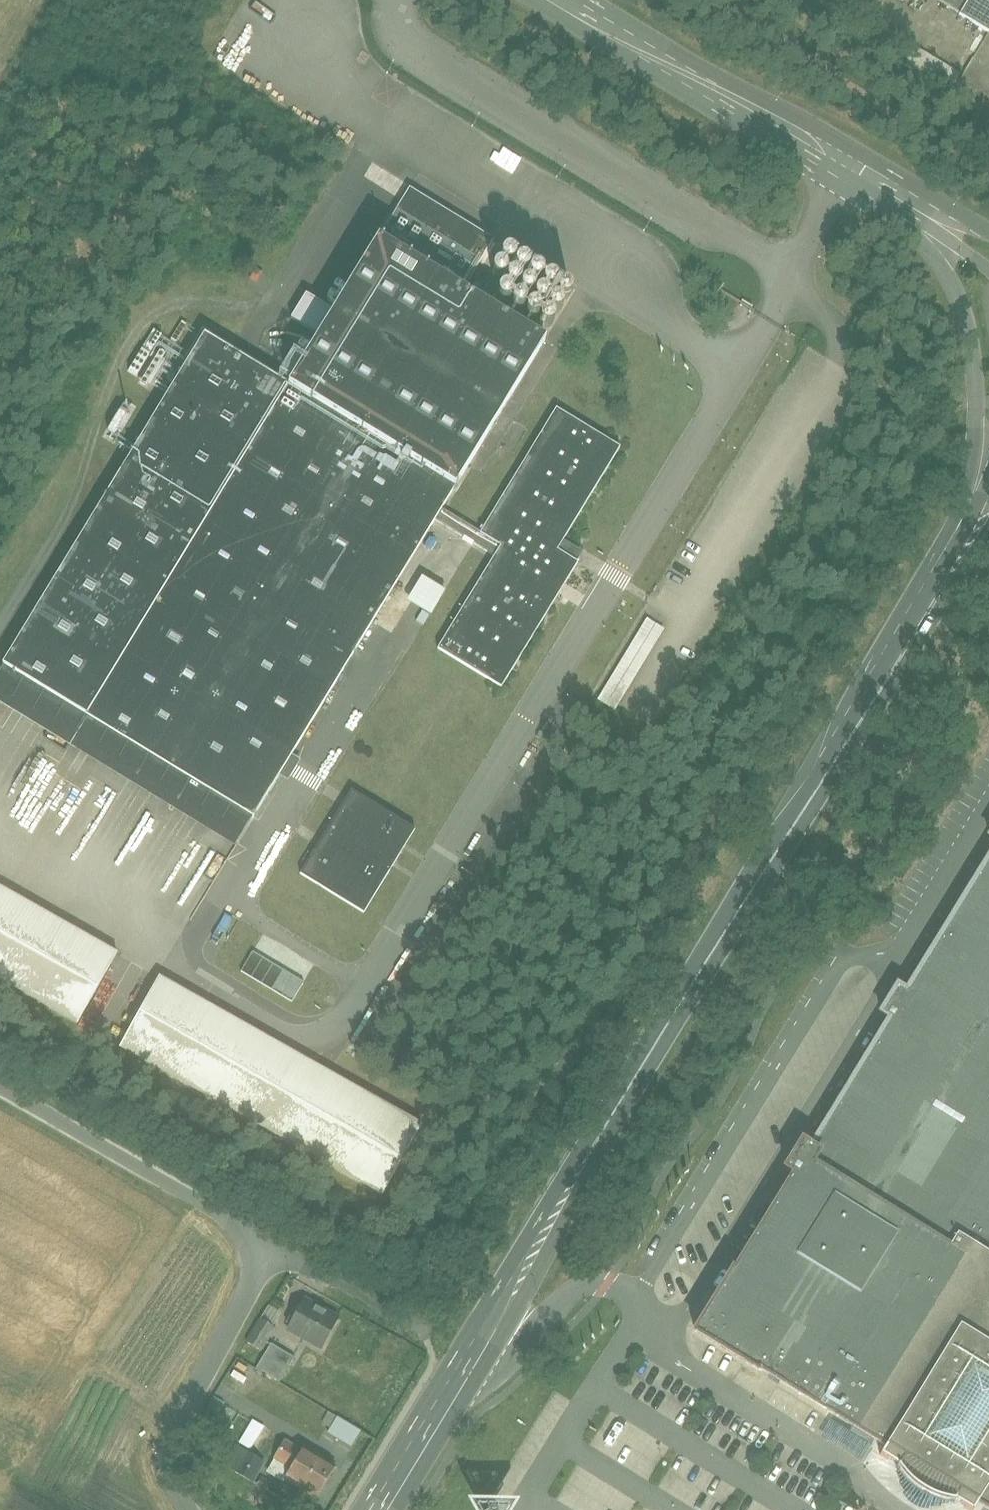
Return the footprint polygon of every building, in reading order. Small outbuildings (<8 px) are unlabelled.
[(988,34),(988,33),(988,0),(932,0),(988,34)] [(492,241),(484,236),(410,191),(289,387),(206,336),(3,665),(255,819),(438,521),(495,557),(438,650),(503,690),(580,565),(558,551),(621,449),(558,410),(481,534),(443,511),(547,342),(461,290),(492,241)] [(423,617),(438,591),(410,575),(396,602),(423,617)] [(650,653),(633,642),(597,700),(614,710),(650,653)] [(363,914),(414,830),(351,792),(300,875),(363,914)] [(897,992),(884,984),(867,1013),(876,1018),(789,1151),(776,1141),(759,1169),(771,1177),(667,1334),(850,1447),(844,1456),(860,1466),(857,1470),(863,1481),(875,1492),(900,1502),(914,1506),(921,1509),(940,1509),(946,1500),(961,1509),(988,1509),(988,845),(897,992)] [(111,952),(0,888),(0,983),(74,1026),(111,952)] [(252,953),(240,973),(291,1003),(302,983),(252,953)] [(381,1197),(421,1126),(159,977),(119,1048),(381,1197)] [(338,1319),(304,1300),(289,1329),(322,1348),(338,1319)] [(263,1358),(255,1371),(280,1385),(292,1363),(267,1349),(274,1336),(261,1329),(249,1350),(263,1358)] [(345,1447),(355,1429),(326,1414),(317,1432),(345,1447)] [(338,1475),(293,1446),(274,1476),(319,1505),(338,1475)] [(238,1447),(223,1473),(250,1489),(265,1464),(238,1447)]
